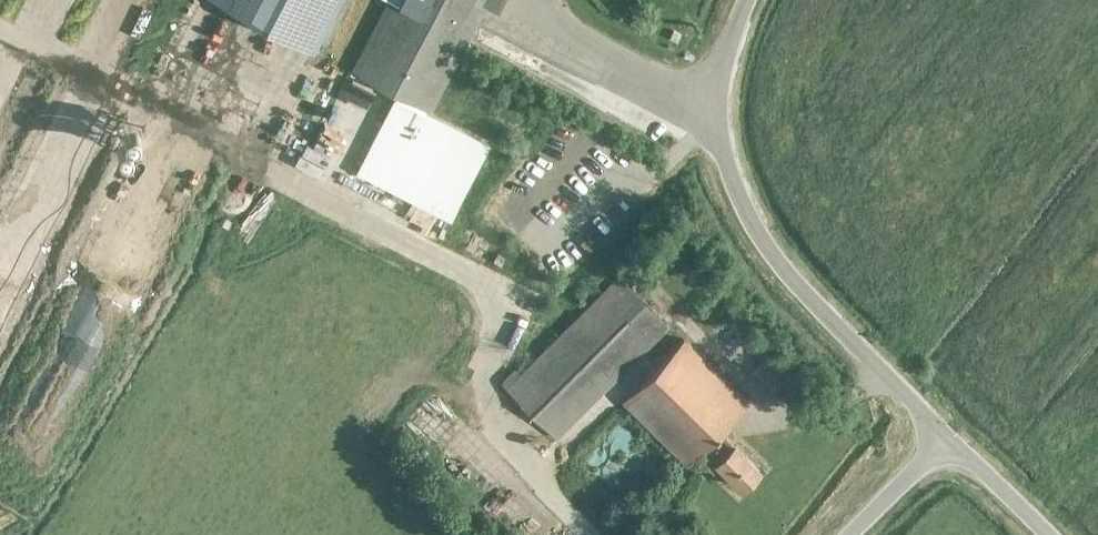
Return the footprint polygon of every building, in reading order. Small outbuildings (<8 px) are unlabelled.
[(332,58),(362,0),(220,0),(332,58)] [(352,68),(431,109),(487,0),(387,0),(352,68)] [(303,110),(316,115),(322,98),(309,93),(303,110)] [(394,95),(355,171),(416,202),(455,127),(394,95)] [(341,130),(350,110),(327,99),(318,119),(341,130)] [(317,175),(329,150),(301,137),(289,161),(317,175)] [(6,236),(10,217),(0,215),(0,235),(6,236)] [(668,321),(617,272),(507,385),(557,435),(668,321)] [(681,337),(621,399),(687,462),(696,453),(711,468),(717,462),(740,484),(758,466),(719,429),(747,400),(681,337)] [(627,416),(608,427),(628,464),(648,453),(627,416)]
